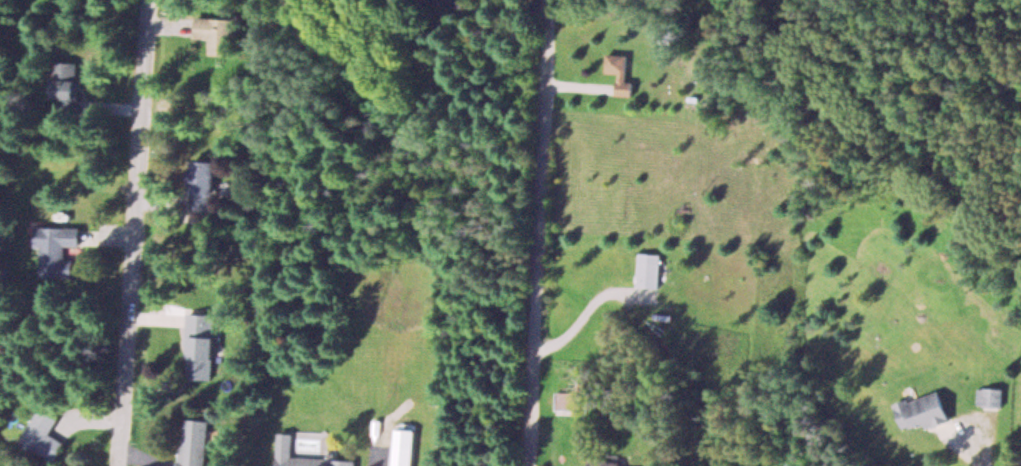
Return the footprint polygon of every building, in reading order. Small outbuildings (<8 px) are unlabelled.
[(200,39),(215,39),(214,55),(240,56),(242,19),(201,17),(200,39)] [(629,79),(630,54),(608,53),(608,73),(619,73),(619,95),(635,95),(636,79),(629,79)] [(80,112),(80,61),(55,61),(55,112),(80,112)] [(217,211),(218,160),(193,160),(193,211),(217,211)] [(43,248),(42,276),(74,277),(75,264),(68,264),(69,245),(82,246),(82,227),(37,226),(37,248),(43,248)] [(637,288),(661,288),(661,253),(637,253),(637,288)] [(214,380),(220,315),(191,313),(185,378),(214,380)] [(897,404),(905,433),(953,419),(944,390),(897,404)] [(979,390),(979,406),(1000,406),(1000,390),(979,390)] [(579,411),(579,391),(555,391),(555,411),(579,411)] [(21,444),(56,461),(74,426),(39,408),(21,444)] [(210,419),(184,418),(181,465),(207,465),(210,419)] [(416,429),(397,428),(394,465),(413,465),(416,429)] [(279,465),(356,465),(356,457),(293,456),(294,433),(279,433),(279,465)]
